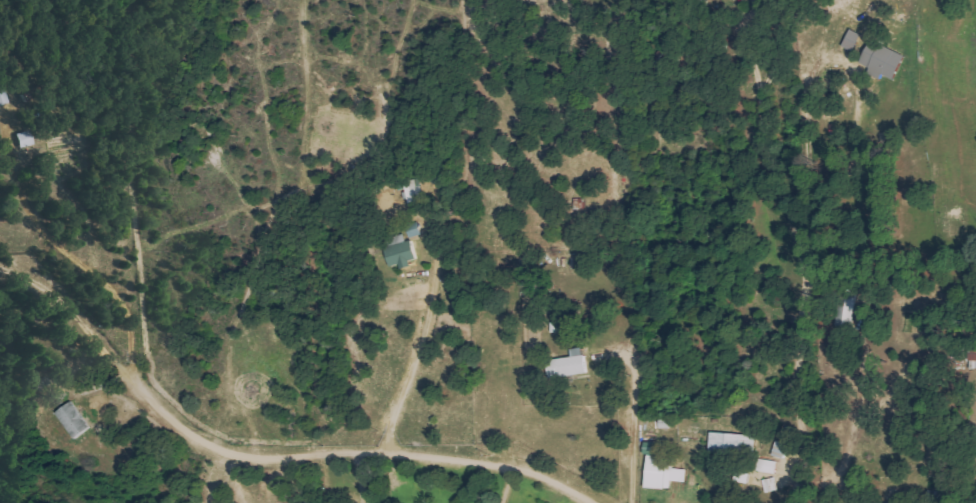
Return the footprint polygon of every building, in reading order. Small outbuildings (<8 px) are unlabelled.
[(897,80),(907,56),(872,41),(862,63),(872,67),(869,73),(882,78),(884,74),(897,80)] [(392,267),(401,265),(402,269),(413,267),(412,261),(418,259),(414,240),(407,241),(406,235),(386,239),(392,267)] [(588,373),(584,347),(571,349),(573,356),(548,361),(551,379),(588,373)] [(57,413),(76,439),(92,427),(72,401),(57,413)] [(757,453),(757,434),(712,433),(712,452),(757,453)] [(657,455),(658,442),(646,442),(645,454),(657,455)] [(674,468),(674,457),(649,455),(648,487),(673,489),(673,480),(688,481),(688,469),(674,468)] [(779,461),(760,460),(759,472),(778,474),(779,461)]
